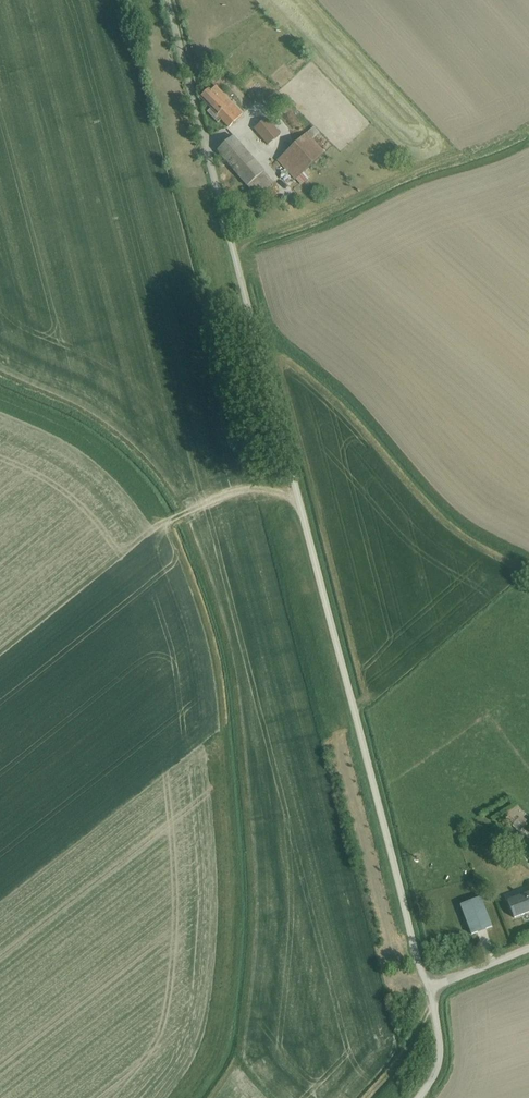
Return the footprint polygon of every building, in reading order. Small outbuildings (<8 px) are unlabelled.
[(301,55),(290,66),(295,71),(306,60),(301,55)] [(213,85),(207,89),(211,111),(221,122),(235,110),(213,85)] [(266,116),(251,130),(266,146),(281,133),(266,116)] [(237,134),(220,147),(255,192),(272,179),(237,134)] [(304,134),(275,161),(296,183),(324,155),(304,134)] [(516,921),(528,917),(528,899),(511,904),(516,921)] [(463,922),(468,934),(490,926),(485,914),(463,922)]
